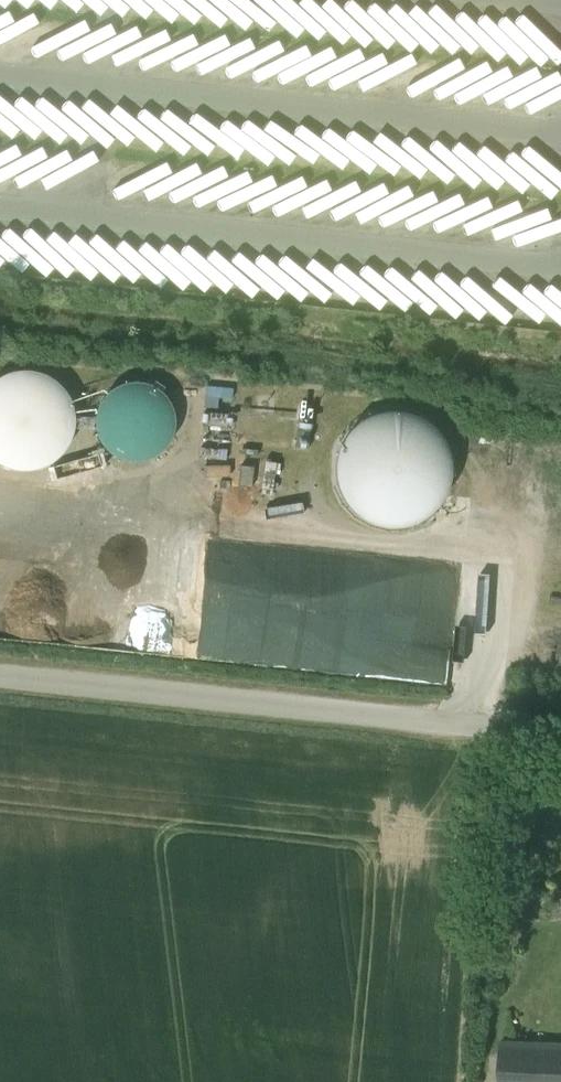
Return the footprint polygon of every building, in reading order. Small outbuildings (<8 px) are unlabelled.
[(42,467),(56,459),(67,446),(73,431),(73,415),(69,399),(59,385),(45,376),(29,372),(13,373),(0,378),(0,463),(9,468),(26,470),(42,467)] [(96,430),(100,442),(108,452),(118,459),(131,462),(143,461),(155,457),(165,449),(172,438),(175,426),(173,412),(168,400),(158,390),(146,384),(132,383),(119,386),(108,393),(100,404),(96,417),(96,430)] [(220,387),(206,386),(204,407),(218,409),(220,387)] [(226,414),(204,412),(203,425),(225,427),(226,414)] [(406,415),(387,413),(369,418),(354,428),(342,443),(336,461),(336,480),(342,498),(354,513),(370,523),(389,528),(408,526),(425,518),(439,505),(448,488),(450,469),(447,451),(438,435),(424,422),(406,415)] [(227,449),(201,447),(200,458),(226,460),(227,449)] [(254,468),(241,466),(239,487),(251,488),(254,468)] [(501,1044),(499,1081),(560,1081),(560,1046),(501,1044)]
